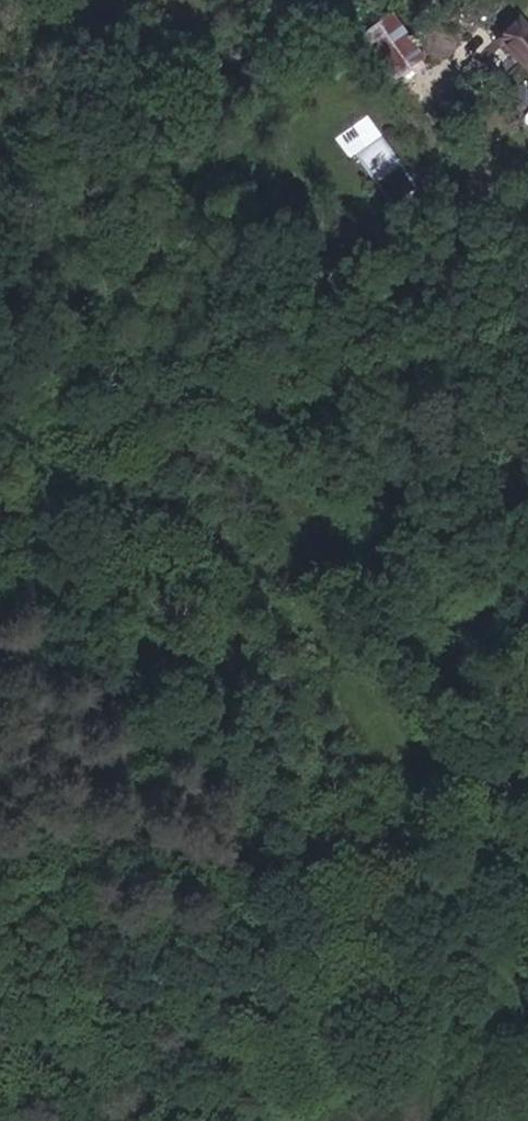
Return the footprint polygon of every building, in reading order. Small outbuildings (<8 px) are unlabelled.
[(517,6),(489,27),(498,39),(508,32),(520,52),(527,60),(527,21),(517,6)]
